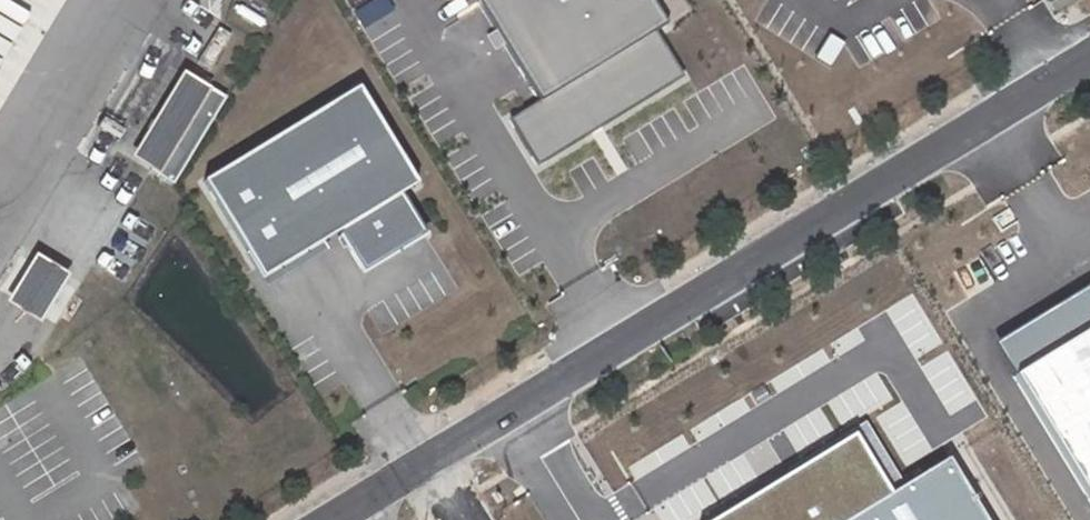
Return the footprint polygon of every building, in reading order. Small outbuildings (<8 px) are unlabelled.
[(545,99),(514,118),(540,160),(686,72),(659,28),(670,21),(658,0),(484,0),(545,99)] [(1081,0),(1079,0),(1078,1),(1077,0),(1053,0),(1049,3),(1056,14),(1053,15),(1053,17),(1081,0)] [(223,104),(187,82),(137,165),(174,187),(223,104)] [(414,182),(358,87),(202,180),(263,275),(339,232),(364,274),(424,236),(398,190),(414,182)] [(11,308),(42,327),(70,280),(39,262),(11,308)] [(1009,343),(1089,477),(1089,295),(1009,343)] [(707,519),(998,519),(956,450),(898,484),(864,427),(707,519)]
